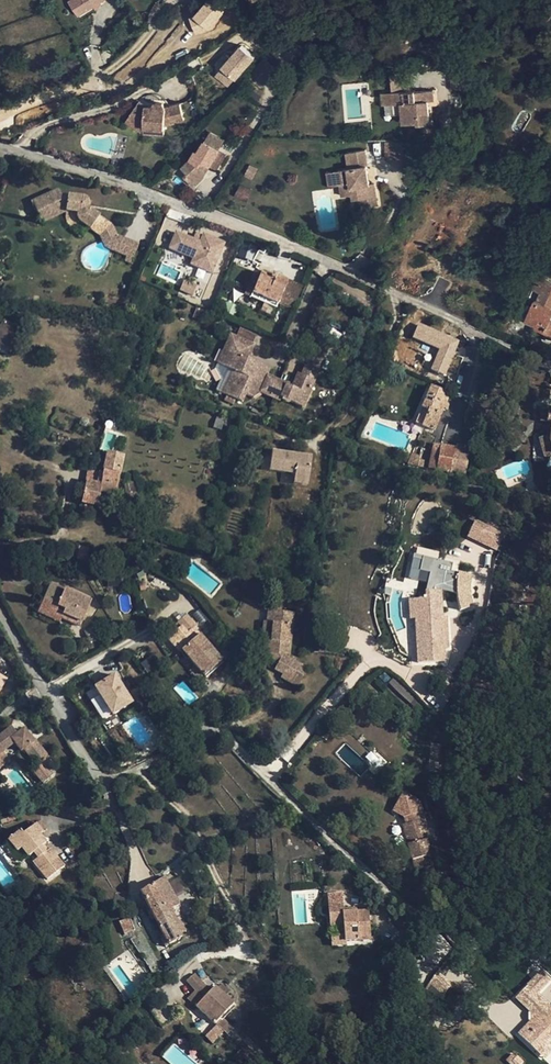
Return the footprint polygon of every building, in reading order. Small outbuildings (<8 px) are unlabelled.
[(100,0),(66,0),(75,15),(90,6),(96,3),(100,0)] [(187,23),(203,36),(223,11),(208,0),(206,0),(187,23)] [(301,41),(314,24),(309,20),(295,36),(301,41)] [(268,54),(278,62),(291,47),(282,38),(268,54)] [(220,74),(233,86),(248,68),(235,57),(230,63),(220,74)] [(216,71),(220,74),(230,63),(226,59),(216,71)] [(391,76),(392,92),(403,92),(404,93),(410,93),(409,75),(391,76)] [(381,106),(393,105),(404,104),(404,93),(403,92),(392,92),(380,93),(381,106)] [(404,104),(393,105),(394,114),(401,114),(402,124),(416,124),(417,126),(428,126),(427,102),(433,101),(432,93),(415,94),(415,104),(404,104)] [(147,100),(140,96),(129,114),(147,126),(158,126),(157,132),(168,133),(168,122),(186,116),(181,100),(166,105),(163,100),(160,101),(157,100),(156,100),(153,102),(147,100)] [(147,126),(129,114),(127,120),(146,132),(157,132),(158,126),(147,126)] [(206,162),(210,164),(216,169),(225,153),(204,141),(198,152),(195,150),(190,159),(182,166),(187,173),(185,176),(194,185),(201,178),(203,174),(202,169),(206,162)] [(343,172),(368,183),(366,169),(368,169),(365,151),(350,153),(353,170),(348,171),(343,172)] [(372,186),(370,184),(368,185),(368,183),(343,172),(336,173),(338,186),(341,186),(343,197),(353,197),(353,200),(361,199),(362,208),(375,207),(372,186)] [(331,187),(338,186),(336,173),(329,173),(331,187)] [(77,217),(85,199),(81,197),(58,196),(56,192),(32,203),(40,222),(63,212),(76,212),(77,217)] [(85,199),(77,217),(78,221),(98,234),(111,227),(108,222),(87,208),(86,202),(85,199)] [(365,226),(362,208),(361,199),(353,200),(356,226),(365,226)] [(110,248),(116,250),(121,236),(114,233),(111,227),(98,234),(101,241),(104,245),(110,248)] [(189,264),(214,273),(226,240),(196,230),(194,236),(174,229),(167,249),(192,257),(189,264)] [(137,242),(121,236),(116,250),(125,253),(132,256),(137,242)] [(274,279),(270,278),(260,273),(252,292),(277,302),(287,280),(276,275),(274,279)] [(547,279),(539,275),(528,297),(535,300),(537,301),(547,279)] [(547,279),(537,301),(535,300),(525,320),(536,325),(534,331),(550,339),(550,321),(549,320),(550,316),(550,281),(547,279)] [(198,291),(187,287),(185,292),(196,296),(198,291)] [(4,321),(0,328),(0,343),(9,348),(11,343),(20,347),(30,327),(21,323),(18,328),(4,321)] [(418,322),(412,337),(439,348),(430,369),(445,376),(460,339),(418,322)] [(217,359),(222,361),(228,349),(230,349),(234,340),(237,335),(230,332),(217,359)] [(237,335),(234,340),(251,347),(253,341),(237,335)] [(274,394),(280,378),(270,374),(265,368),(248,363),(251,356),(247,355),(251,347),(234,340),(230,349),(228,349),(222,361),(233,367),(237,368),(238,378),(229,383),(226,390),(242,398),(245,390),(254,393),(258,391),(260,388),(274,394)] [(273,367),(251,356),(248,363),(265,368),(270,374),(273,367)] [(309,363),(304,374),(308,375),(312,364),(309,363)] [(280,378),(274,394),(280,397),(282,395),(301,403),(306,392),(309,394),(321,368),(312,364),(308,375),(304,374),(300,385),(293,387),(288,385),(288,382),(283,381),(284,379),(280,378)] [(222,388),(226,390),(229,383),(238,378),(237,368),(233,367),(222,388)] [(293,382),(284,379),(283,381),(288,382),(288,385),(293,387),(300,385),(304,374),(299,372),(293,382)] [(433,429),(443,408),(449,394),(431,386),(422,407),(428,409),(422,424),(433,429)] [(304,404),(309,394),(306,392),(301,403),(304,404)] [(449,394),(443,408),(447,409),(449,406),(452,407),(456,397),(449,394)] [(416,421),(422,424),(428,409),(422,407),(416,421)] [(541,409),(540,421),(550,422),(550,410),(541,409)] [(122,416),(115,415),(113,424),(120,426),(122,416)] [(550,434),(549,441),(540,444),(544,457),(550,455),(550,427),(550,434)] [(538,438),(540,444),(549,441),(550,434),(538,438)] [(436,468),(440,444),(432,443),(427,466),(436,468)] [(451,470),(455,447),(440,444),(436,468),(451,470)] [(464,449),(455,447),(451,470),(464,473),(468,450),(464,449)] [(298,455),(272,451),(270,470),(295,473),(294,483),(308,485),(312,457),(298,455)] [(409,458),(411,453),(409,452),(404,464),(411,467),(414,460),(409,458)] [(122,456),(116,455),(107,453),(104,464),(119,468),(122,456)] [(420,460),(415,458),(414,460),(411,467),(416,469),(420,460)] [(117,476),(119,468),(104,464),(102,472),(100,484),(96,483),(86,481),(81,502),(84,503),(82,509),(91,511),(93,505),(97,505),(100,491),(113,494),(117,476)] [(138,502),(136,484),(124,482),(128,504),(138,502)] [(474,518),(466,537),(497,550),(506,532),(474,518)] [(154,556),(149,563),(155,566),(159,560),(154,556)] [(457,571),(459,607),(473,606),(471,570),(457,571)] [(50,582),(47,589),(62,595),(64,589),(50,582)] [(62,595),(47,589),(37,612),(59,622),(61,617),(80,625),(91,600),(64,589),(62,595)] [(418,615),(414,615),(417,662),(443,660),(442,635),(451,634),(450,621),(441,621),(441,617),(432,617),(432,613),(441,613),(441,606),(452,605),(451,590),(425,592),(425,598),(418,599),(418,615)] [(289,676),(287,680),(297,686),(307,668),(292,660),(291,662),(287,660),(286,658),(286,655),(288,655),(290,636),(286,636),(287,624),(291,624),(293,613),(273,610),(272,622),(266,622),(263,621),(262,634),(267,635),(271,635),(270,640),(267,640),(266,652),(269,653),(277,664),(274,669),(282,673),(283,672),(289,676)] [(181,650),(194,665),(203,675),(205,677),(222,662),(221,660),(221,659),(194,628),(196,626),(186,614),(177,622),(181,626),(167,638),(178,652),(181,650)] [(98,636),(94,626),(84,630),(89,641),(98,636)] [(230,677),(231,677),(239,684),(251,668),(242,662),(230,677)] [(198,679),(203,675),(194,665),(189,669),(198,679)] [(280,677),(287,680),(289,676),(283,672),(282,673),(280,677)] [(114,677),(95,689),(114,717),(133,705),(114,677)] [(1,751),(14,742),(21,751),(24,750),(38,766),(33,770),(42,782),(52,774),(42,763),(49,757),(34,738),(32,740),(23,729),(17,733),(11,726),(0,735),(0,753),(1,751)] [(433,763),(441,764),(443,764),(443,743),(433,743),(433,763)] [(1,751),(0,753),(0,767),(9,760),(1,751)] [(441,773),(441,764),(433,763),(432,773),(441,773)] [(405,817),(407,824),(403,825),(415,870),(433,865),(426,840),(430,839),(424,819),(421,820),(419,813),(422,812),(420,805),(413,801),(415,798),(403,792),(401,797),(395,809),(393,811),(405,817)] [(43,821),(39,824),(46,832),(50,829),(43,821)] [(46,832),(39,824),(26,834),(23,831),(12,839),(21,851),(25,848),(31,855),(36,852),(40,857),(35,860),(49,879),(65,866),(52,849),(51,849),(49,851),(44,846),(47,844),(47,843),(42,835),(46,832)] [(153,885),(168,910),(172,908),(179,903),(164,877),(156,883),(153,885)] [(168,910),(153,885),(141,893),(151,912),(155,918),(164,936),(169,945),(182,936),(181,934),(178,929),(175,923),(168,910)] [(327,896),(328,905),(342,903),(341,895),(327,896)] [(359,937),(370,936),(367,911),(356,912),(343,914),(343,910),(342,903),(328,905),(330,925),(343,925),(344,935),(345,942),(359,940),(359,937)] [(168,910),(175,923),(179,921),(172,908),(168,910)] [(128,919),(119,923),(125,933),(133,930),(128,919)] [(175,923),(178,929),(183,926),(180,921),(179,921),(175,923)] [(346,945),(345,942),(344,935),(331,937),(332,946),(346,945)] [(165,947),(169,945),(164,936),(160,938),(165,947)] [(538,1050),(550,1036),(550,1004),(539,992),(550,980),(550,976),(544,969),(527,986),(524,984),(522,987),(520,985),(516,989),(518,991),(516,994),(538,1015),(520,1033),(538,1050)] [(187,981),(203,999),(211,992),(195,974),(187,981)] [(451,986),(436,976),(429,988),(425,1000),(423,1006),(425,1009),(433,1015),(451,986)] [(378,998),(392,997),(392,982),(378,981),(378,998)] [(211,992),(203,999),(202,1001),(193,993),(188,998),(207,1017),(203,1021),(209,1027),(213,1023),(214,1024),(216,1023),(227,1033),(232,1028),(221,1018),(235,1003),(216,985),(211,992)] [(212,1042),(224,1031),(216,1024),(205,1035),(212,1042)] [(538,1050),(542,1054),(550,1045),(550,1036),(538,1050)] [(246,1055),(241,1050),(236,1055),(241,1060),(246,1055)] [(520,1056),(512,1063),(514,1063),(529,1063),(520,1056)]
